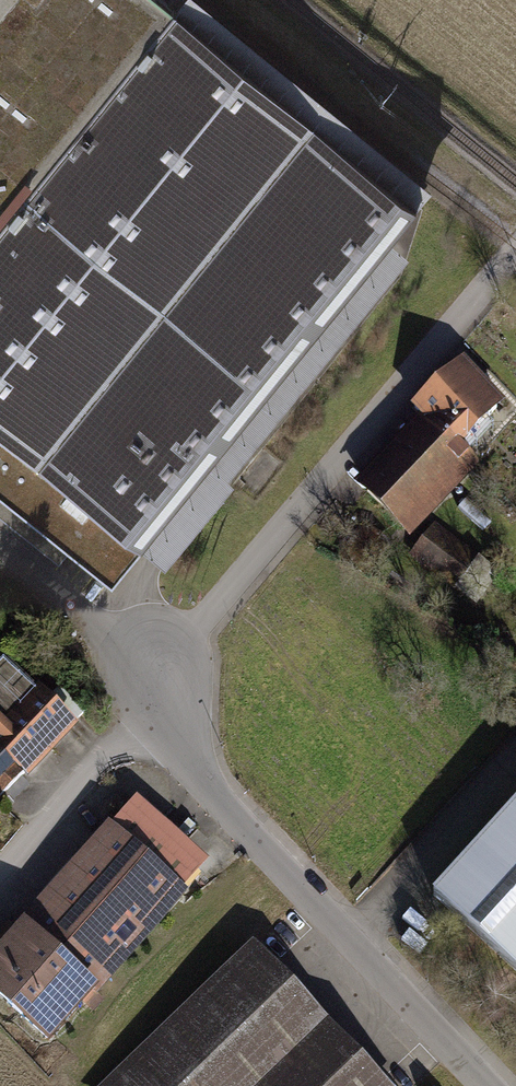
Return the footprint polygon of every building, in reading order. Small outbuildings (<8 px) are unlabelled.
[(175,8),(165,0),(0,0),(0,223),(175,8)] [(175,8),(0,223),(0,489),(71,546),(112,579),(141,544),(390,237),(416,205),(175,8)] [(390,237),(141,544),(165,563),(234,479),(228,474),(409,252),(390,237)] [(436,423),(367,492),(410,534),(479,464),(461,446),(506,402),(465,362),(420,408),(436,423)] [(0,489),(0,513),(59,561),(71,546),(0,489)] [(437,527),(414,558),(474,603),(498,573),(437,527)] [(5,792),(70,728),(5,662),(0,667),(0,797),(5,792)] [(138,798),(110,829),(180,892),(208,861),(138,798)] [(433,894),(515,971),(515,804),(433,894)] [(0,955),(0,995),(49,1039),(92,990),(94,992),(183,894),(180,892),(110,829),(109,828),(21,926),(23,928),(0,955)] [(111,1085),(375,1085),(251,955),(111,1085)]
